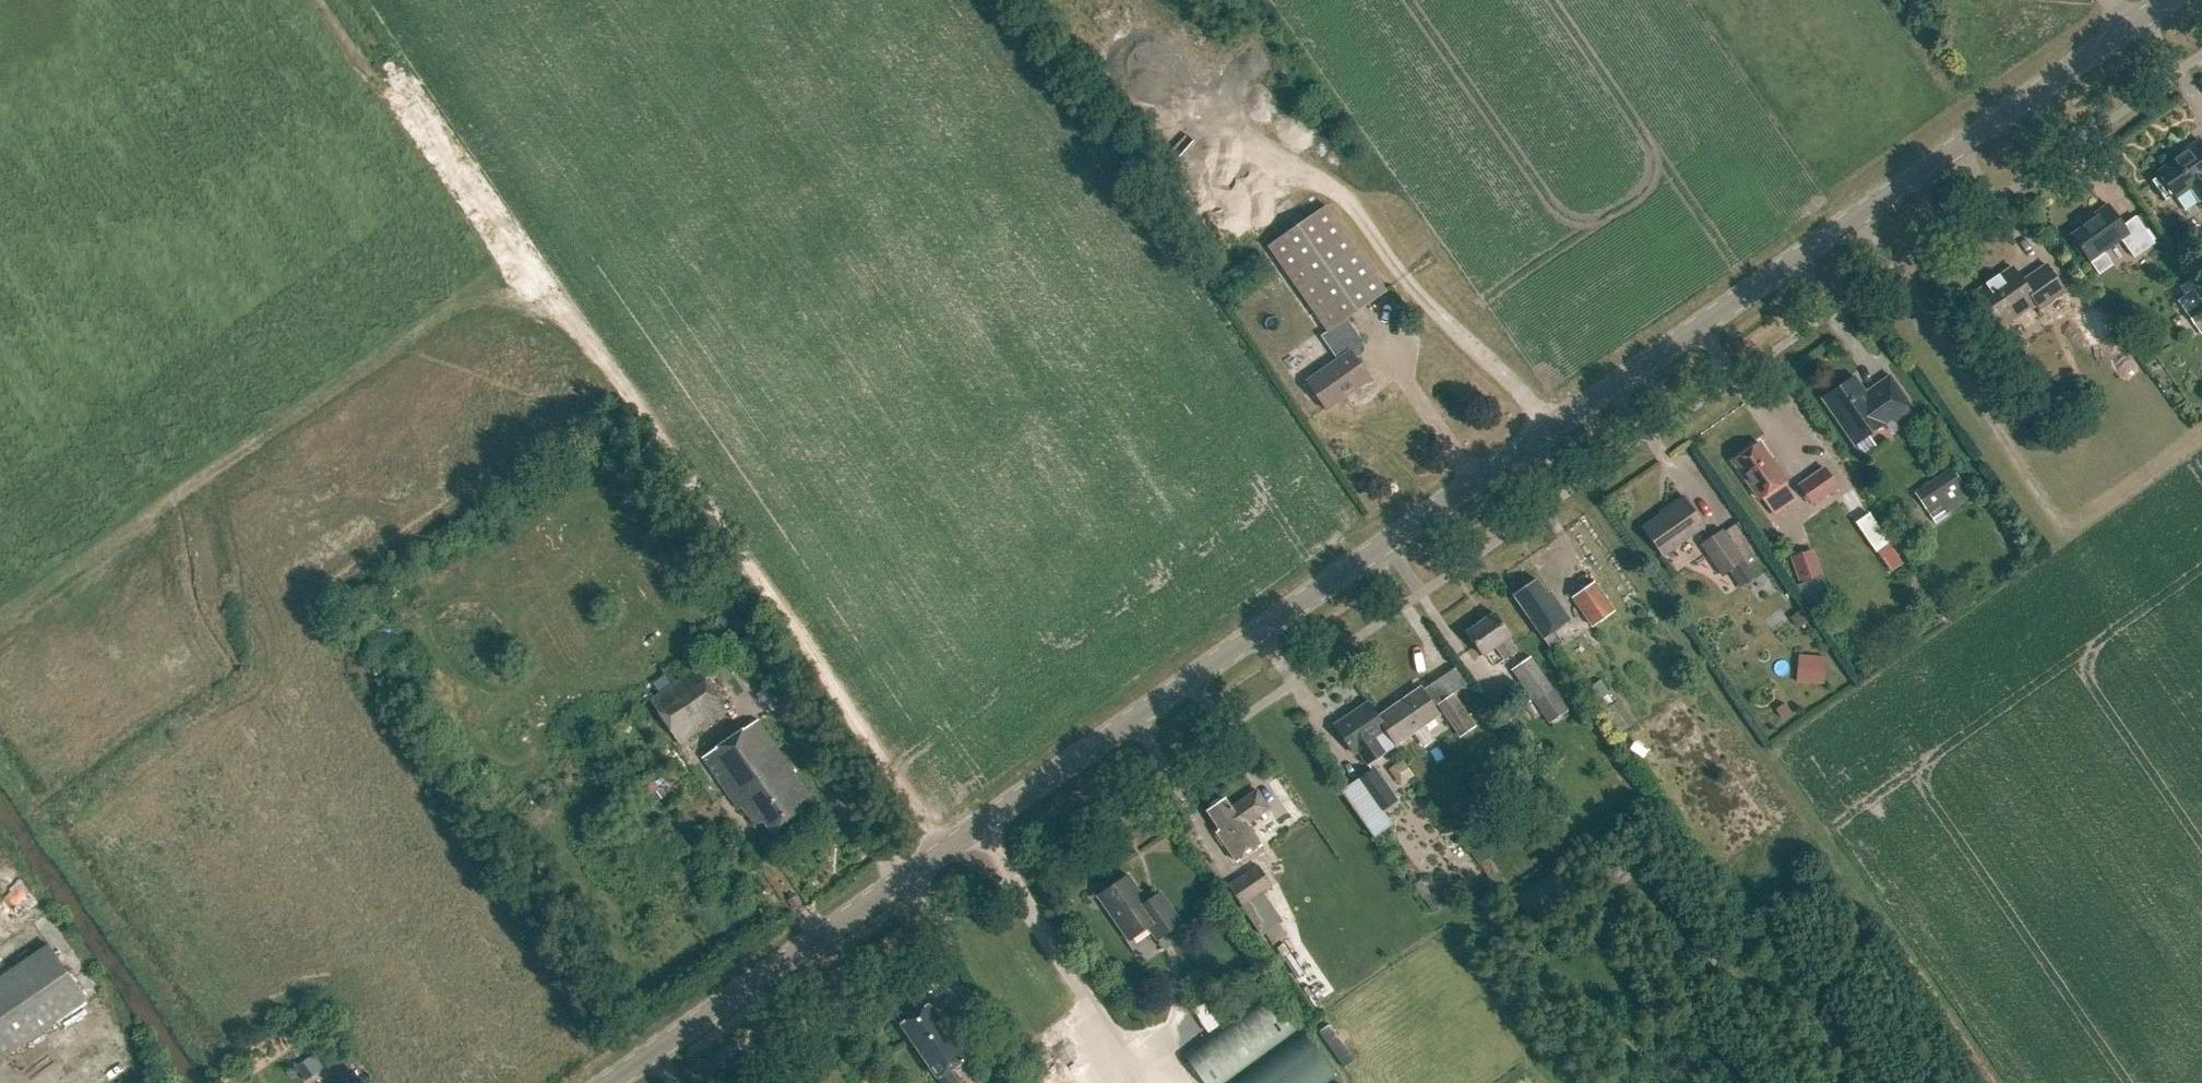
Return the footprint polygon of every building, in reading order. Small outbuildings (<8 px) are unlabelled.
[(2201,207),(2201,145),(2199,140),(2184,150),(2185,152),(2158,172),(2185,211),(2197,202),(2201,207)] [(1326,205),(1268,246),(1327,331),(1321,336),(1337,360),(1306,381),(1326,410),(1370,380),(1350,351),(1363,342),(1346,319),(1386,291),(1326,205)] [(2071,235),(2099,275),(2113,265),(2101,249),(2119,237),(2134,258),(2154,244),(2135,217),(2123,226),(2108,205),(2093,215),(2096,218),(2071,235)] [(1985,284),(1986,285),(1972,295),(1997,330),(2035,304),(2039,310),(2065,292),(2046,265),(2022,281),(2012,267),(1999,276),(1998,275),(1985,284)] [(2194,325),(2201,320),(2201,303),(2201,302),(2186,313),(2194,325)] [(1869,397),(1854,377),(1822,399),(1854,446),(1893,419),(1895,422),(1913,409),(1893,380),(1869,397)] [(1732,462),(1759,500),(1786,481),(1759,443),(1732,462)] [(1799,486),(1812,505),(1838,488),(1824,468),(1799,486)] [(1952,468),(1914,493),(1925,509),(1935,524),(1947,516),(1946,513),(1971,496),(1976,492),(1968,480),(1962,484),(1952,468)] [(1667,507),(1669,509),(1642,527),(1662,556),(1704,527),(1683,496),(1667,507)] [(1855,523),(1875,552),(1889,543),(1869,514),(1855,523)] [(1701,546),(1722,575),(1729,570),(1743,560),(1722,531),(1701,546)] [(1812,550),(1800,555),(1791,558),(1800,583),(1822,575),(1812,550)] [(1743,560),(1729,570),(1740,587),(1754,577),(1743,560)] [(1536,579),(1513,595),(1552,651),(1563,644),(1554,631),(1570,620),(1549,591),(1546,593),(1536,579)] [(1572,598),(1592,626),(1614,612),(1594,583),(1572,598)] [(1799,612),(1790,618),(1796,627),(1805,621),(1799,612)] [(1482,655),(1495,646),(1505,660),(1517,651),(1508,637),(1510,636),(1495,613),(1467,633),(1482,655)] [(1512,669),(1550,724),(1568,711),(1530,657),(1512,669)] [(1806,657),(1805,682),(1821,683),(1822,658),(1806,657)] [(697,668),(650,700),(680,744),(727,711),(697,668)] [(1386,729),(1385,729),(1395,744),(1396,745),(1439,715),(1420,688),(1378,717),(1377,717),(1386,729)] [(1475,727),(1453,694),(1438,704),(1460,737),(1475,727)] [(1334,725),(1353,752),(1354,753),(1355,753),(1353,751),(1357,749),(1367,764),(1395,744),(1385,729),(1386,729),(1377,717),(1378,717),(1367,702),(1368,704),(1355,712),(1354,711),(1353,711),(1354,712),(1349,716),(1348,715),(1347,716),(1348,717),(1336,725),(1335,724),(1334,725)] [(1603,711),(1619,734),(1630,726),(1614,704),(1603,711)] [(1784,705),(1776,710),(1781,719),(1790,713),(1784,705)] [(763,821),(773,836),(805,814),(799,804),(810,797),(757,720),(703,758),(739,810),(742,807),(755,826),(763,821)] [(1387,768),(1398,784),(1412,774),(1401,758),(1387,768)] [(1381,811),(1396,800),(1373,766),(1338,791),(1371,838),(1391,825),(1381,811)] [(1208,811),(1220,829),(1216,832),(1237,862),(1262,845),(1247,824),(1269,809),(1257,790),(1231,808),(1225,799),(1223,801),(1218,799),(1217,799),(1210,804),(1209,810),(1208,811)] [(1228,886),(1242,906),(1262,936),(1280,924),(1260,894),(1272,886),(1258,866),(1228,886)] [(1097,896),(1129,941),(1148,927),(1157,940),(1182,923),(1160,892),(1147,902),(1128,875),(1097,896)] [(87,1001),(49,945),(0,978),(0,1060),(87,1001)] [(1183,1056),(1203,1082),(1224,1082),(1300,1027),(1273,990),(1183,1056)] [(1211,1002),(1200,1008),(1213,1031),(1224,1024),(1211,1002)] [(941,1082),(959,1082),(950,1070),(972,1055),(951,1025),(944,1026),(928,1003),(900,1023),(941,1082)] [(1326,1027),(1344,1064),(1356,1058),(1339,1021),(1326,1027)] [(1232,1082),(1328,1082),(1337,1077),(1303,1031),(1232,1082)] [(299,1068),(308,1081),(328,1067),(318,1054),(299,1068)]
